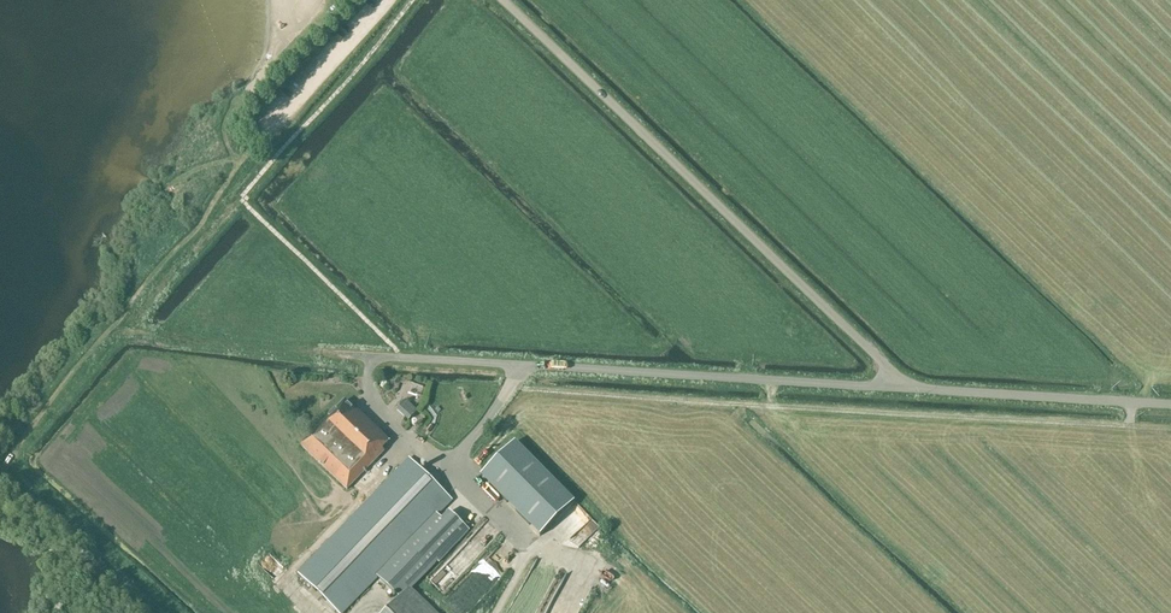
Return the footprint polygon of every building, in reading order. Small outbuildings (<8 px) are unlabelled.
[(221,134),(230,131),(227,119),(218,121),(221,134)] [(357,413),(345,402),(302,446),(343,485),(336,492),(349,504),(381,471),(375,466),(377,464),(375,462),(385,452),(383,450),(391,442),(359,411),(357,413)] [(397,411),(409,422),(417,413),(406,402),(397,411)] [(573,498),(512,439),(478,474),(539,532),(573,498)] [(353,604),(377,578),(398,600),(386,612),(436,612),(412,590),(437,563),(439,564),(470,532),(449,511),(442,519),(438,515),(452,500),(410,460),(299,574),(339,612),(344,612),(353,604)] [(574,517),(566,524),(571,531),(579,524),(574,517)]
